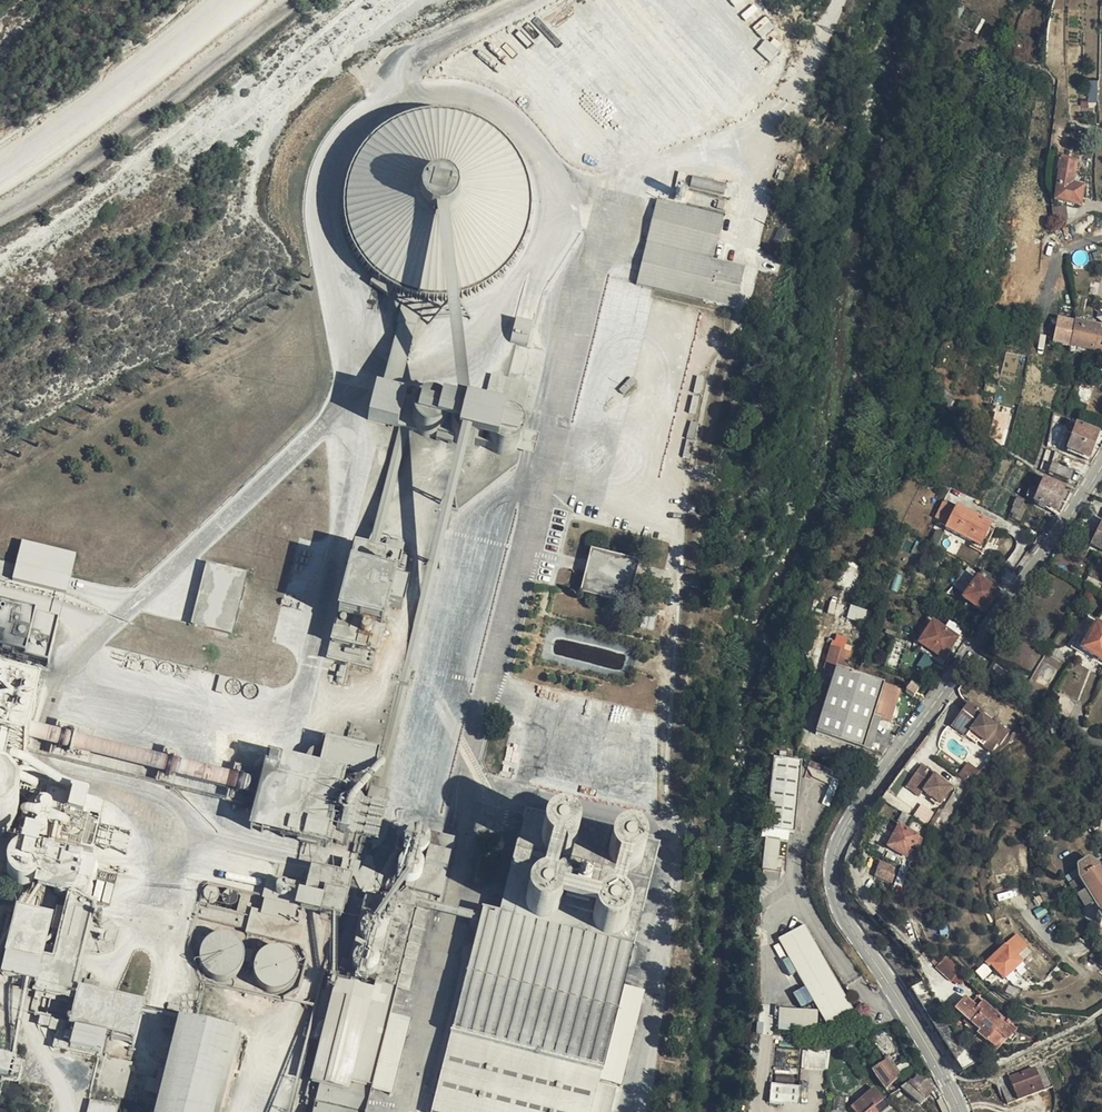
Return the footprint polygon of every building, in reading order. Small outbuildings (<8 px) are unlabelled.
[(739,10),(752,1),(751,0),(732,0),(739,10)] [(758,50),(771,59),(778,48),(766,39),(758,50)] [(464,310),(496,322),(512,311),(529,289),(537,271),(542,250),(541,228),(535,202),(526,185),(510,166),(493,151),(475,144),(457,139),(441,137),(417,139),(393,148),(381,155),(365,170),(358,182),(342,208),(338,223),(338,245),(341,265),(342,270),(360,275),(420,293),(464,310)] [(1070,161),(1066,176),(1077,178),(1075,191),(1089,194),(1090,187),(1092,174),(1081,172),(1086,150),(1070,147),(1067,160),(1070,161)] [(358,182),(365,170),(360,174),(350,191),(343,206),(342,208),(358,182)] [(1064,188),(1075,191),(1077,178),(1066,176),(1064,188)] [(1060,198),(1062,212),(1076,210),(1074,196),(1060,198)] [(651,272),(717,286),(726,239),(662,226),(651,272)] [(487,329),(496,322),(464,310),(420,293),(360,275),(342,270),(348,285),(362,306),(379,322),(393,330),(400,334),(409,336),(418,339),(434,341),(453,339),(470,335),(487,329)] [(750,293),(717,286),(651,272),(641,314),(740,337),(750,293)] [(1080,333),(1083,310),(1067,307),(1062,329),(1080,333)] [(1083,310),(1080,333),(1096,337),(1101,339),(1101,315),(1083,310)] [(1094,344),(1096,337),(1080,333),(1078,340),(1094,344)] [(398,430),(418,339),(409,336),(400,334),(379,426),(398,430)] [(1094,344),(1100,346),(1101,339),(1096,337),(1094,344)] [(1092,370),(1101,372),(1101,368),(1101,365),(1094,363),(1092,370)] [(474,478),(494,482),(492,479),(491,476),(490,473),(490,470),(491,466),(492,463),(495,459),(498,457),(501,455),(505,454),(509,454),(514,456),(518,458),(520,460),(523,464),(524,468),(524,471),(524,474),(523,478),(521,482),(518,484),(515,486),(522,488),(533,438),(528,436),(533,415),(490,406),(480,449),(484,453),(485,457),(486,462),(485,466),(484,469),(482,473),(479,476),(474,478)] [(1075,438),(1097,446),(1101,434),(1101,420),(1084,414),(1075,438)] [(366,454),(416,466),(415,463),(413,460),(412,457),(412,454),(413,450),(415,445),(417,442),(419,441),(422,439),(428,438),(398,430),(379,426),(372,426),(366,454)] [(430,438),(428,438),(422,439),(419,441),(417,442),(415,445),(413,450),(412,454),(412,457),(413,460),(415,463),(416,466),(421,469),(426,471),(432,471),(437,470),(440,467),(443,464),(446,459),(446,454),(446,451),(445,448),(443,444),(440,441),(438,440),(436,439),(433,438),(430,438)] [(446,451),(446,454),(446,459),(443,464),(440,467),(437,470),(457,474),(455,472),(453,469),(452,463),(452,458),(454,454),(456,450),(459,448),(463,446),(440,441),(443,444),(445,448),(446,451)] [(467,445),(463,446),(459,448),(456,450),(454,454),(452,458),(452,463),(453,469),(455,472),(457,474),(461,477),(465,478),(469,479),(474,478),(479,476),(482,473),(484,469),(485,466),(486,462),(485,457),(484,453),(480,449),(476,447),(472,445),(467,445)] [(512,488),(515,486),(518,484),(521,482),(523,478),(524,474),(524,471),(524,468),(523,464),(520,460),(518,458),(514,456),(509,454),(505,454),(501,455),(498,457),(495,459),(492,463),(491,466),(490,470),(490,473),(491,476),(492,479),(494,482),(497,485),(500,487),(504,488),(508,488),(512,488)] [(1069,458),(1067,467),(1081,470),(1083,461),(1069,458)] [(1043,492),(1069,502),(1075,490),(1079,481),(1045,467),(1043,471),(1040,479),(1047,481),(1043,492)] [(954,515),(953,517),(981,529),(989,533),(998,514),(998,513),(964,497),(963,498),(951,493),(946,506),(950,508),(948,512),(954,515)] [(1011,515),(1019,518),(1024,501),(1016,499),(1011,515)] [(1002,516),(998,514),(989,533),(981,529),(979,534),(991,539),(1002,516)] [(1101,551),(1101,523),(1091,546),(1101,551)] [(68,593),(77,553),(22,541),(14,582),(68,593)] [(985,568),(971,588),(991,603),(1005,583),(985,568)] [(249,580),(211,571),(196,631),(236,639),(249,580)] [(388,616),(398,577),(378,573),(375,589),(349,583),(324,692),(368,702),(381,646),(396,650),(403,620),(388,616)] [(633,633),(644,589),(596,577),(586,621),(633,633)] [(851,605),(848,618),(869,623),(872,610),(851,605)] [(60,623),(0,609),(0,654),(50,666),(60,623)] [(969,619),(956,611),(952,618),(941,611),(927,632),(931,635),(952,648),(960,634),(969,619)] [(1083,645),(1101,655),(1101,621),(1097,618),(1083,645)] [(816,645),(817,626),(809,625),(808,645),(816,645)] [(960,634),(952,648),(931,635),(928,639),(951,655),(963,636),(960,634)] [(858,641),(838,635),(836,642),(856,647),(858,641)] [(900,669),(907,642),(893,639),(887,666),(900,669)] [(824,722),(874,736),(883,705),(900,710),(910,677),(852,660),(856,647),(836,642),(831,659),(842,662),(824,722)] [(1022,659),(1004,648),(995,663),(1013,674),(1022,659)] [(58,671),(7,657),(6,687),(5,707),(8,708),(5,722),(4,752),(4,786),(27,792),(29,783),(256,845),(246,878),(322,898),(329,877),(361,886),(374,838),(344,830),(345,825),(267,802),(264,812),(37,750),(58,671)] [(919,674),(913,681),(922,687),(927,679),(919,674)] [(992,701),(992,702),(976,691),(963,709),(978,719),(974,725),(984,732),(986,730),(988,727),(993,730),(991,733),(1000,740),(1006,730),(1009,732),(1017,720),(1001,709),(1001,708),(992,701)] [(959,715),(974,725),(978,719),(963,709),(959,715)] [(258,795),(261,779),(75,738),(72,754),(258,795)] [(977,771),(986,760),(976,752),(966,764),(977,771)] [(929,779),(947,792),(958,776),(929,754),(917,770),(929,779)] [(802,822),(809,766),(781,762),(778,792),(775,820),(802,822)] [(925,785),(929,779),(917,770),(913,776),(925,785)] [(910,802),(905,810),(914,815),(919,806),(910,802)] [(920,846),(930,828),(906,815),(895,836),(913,846),(914,844),(920,846)] [(19,840),(0,816),(0,867),(2,867),(9,862),(15,856),(17,850),(19,844),(19,840)] [(19,840),(18,834),(15,828),(10,821),(3,817),(0,816),(19,840)] [(36,856),(33,864),(17,922),(35,927),(8,1024),(31,1031),(26,1050),(55,1058),(52,1077),(81,1085),(75,1111),(78,1111),(153,1111),(160,1081),(169,1083),(162,1111),(216,1111),(220,1097),(232,1100),(229,1111),(289,1111),(292,1101),(302,1055),(274,1048),(268,1074),(216,1060),(71,1021),(106,899),(135,908),(138,899),(197,916),(183,988),(189,1001),(307,1031),(337,925),(144,874),(150,849),(46,818),(36,856)] [(663,853),(525,818),(493,942),(479,939),(434,1111),(616,1111),(620,1095),(603,1090),(663,853)] [(899,872),(904,857),(886,851),(881,867),(899,872)] [(921,860),(916,858),(909,876),(915,878),(921,860)] [(394,866),(372,949),(348,943),(307,1105),(305,1111),(370,1111),(420,921),(437,926),(454,867),(424,859),(419,873),(415,872),(417,878),(416,883),(413,889),(407,892),(400,891),(395,888),(392,884),(392,879),(393,874),(394,871),(399,868),(394,866)] [(1092,922),(1096,928),(1101,925),(1101,866),(1095,870),(1085,863),(1074,870),(1076,882),(1067,887),(1081,912),(1085,910),(1092,922)] [(417,878),(415,872),(411,868),(406,867),(402,867),(399,868),(394,871),(393,874),(392,879),(392,884),(395,888),(400,891),(407,892),(413,889),(416,883),(417,878)] [(1085,910),(1081,912),(1078,914),(1085,926),(1092,922),(1085,910)] [(774,940),(790,976),(798,972),(805,988),(794,993),(801,1008),(816,1001),(826,1023),(851,1012),(810,924),(774,940)] [(1004,943),(995,951),(1011,969),(1029,952),(1016,939),(1007,947),(1004,943)] [(952,962),(959,969),(969,958),(954,943),(948,949),(943,944),(941,946),(952,962)] [(944,953),(943,954),(952,962),(941,946),(939,948),(944,953)] [(983,963),(988,968),(998,960),(993,954),(983,963)] [(944,958),(936,967),(956,985),(964,976),(944,958)] [(1016,1012),(1013,1010),(1012,1011),(983,985),(979,990),(971,983),(968,986),(978,1002),(989,1017),(1001,1033),(1008,1025),(1012,1029),(1021,1019),(1015,1013),(1016,1012)] [(983,1021),(999,1035),(1001,1033),(989,1017),(978,1002),(968,986),(961,994),(986,1018),(983,1021)] [(779,1013),(778,1031),(817,1031),(817,1014),(779,1013)] [(886,1022),(881,1028),(893,1047),(896,1045),(899,1049),(908,1043),(893,1021),(886,1022)] [(223,1034),(216,1060),(268,1074),(274,1048),(223,1034)] [(903,1064),(907,1062),(899,1049),(896,1045),(893,1047),(895,1050),(880,1059),(889,1071),(895,1078),(906,1068),(903,1064)] [(1037,1045),(1012,1056),(997,1063),(1000,1069),(1004,1067),(1012,1085),(1029,1082),(1030,1082),(1027,1075),(1033,1073),(1036,1079),(1037,1082),(1060,1072),(1049,1047),(1039,1051),(1037,1045)] [(964,1051),(955,1059),(964,1068),(972,1060),(964,1051)] [(16,1077),(20,1061),(0,1056),(0,1073),(16,1077)] [(1030,1082),(1036,1079),(1033,1073),(1027,1075),(1030,1082)] [(903,1086),(922,1105),(935,1091),(936,1089),(924,1078),(919,1076),(903,1086)] [(895,1089),(891,1084),(890,1085),(889,1086),(882,1078),(861,1098),(872,1111),(893,1111),(888,1106),(898,1098),(895,1094),(897,1092),(895,1089)] [(1029,1082),(1012,1085),(1015,1091),(1037,1082),(1036,1079),(1030,1082),(1029,1082)] [(771,1084),(771,1103),(801,1102),(800,1083),(771,1084)] [(843,1087),(841,1101),(847,1102),(849,1088),(843,1087)] [(232,1100),(220,1097),(216,1111),(229,1111),(232,1100)] [(307,1105),(292,1101),(289,1111),(305,1111),(307,1105)]
